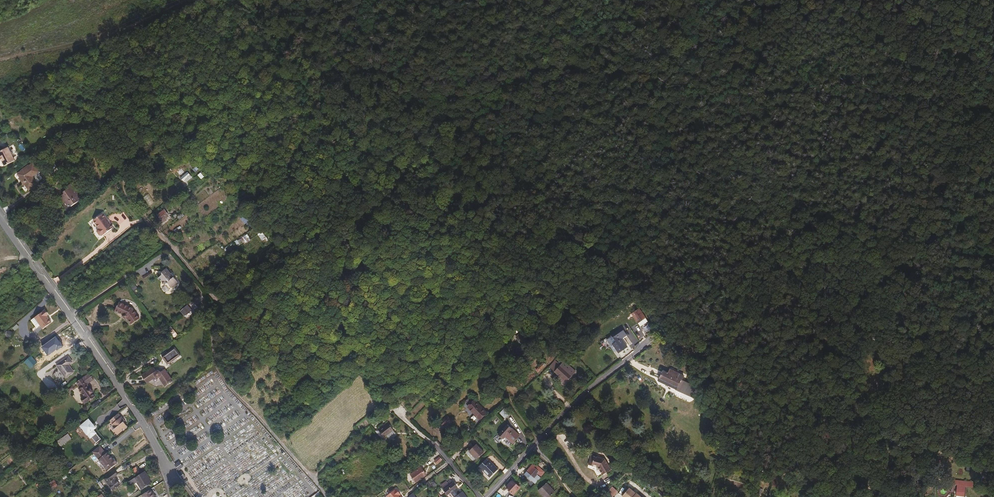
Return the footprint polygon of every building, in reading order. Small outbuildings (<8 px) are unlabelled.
[(7,149),(0,153),(0,159),(0,161),(2,164),(5,168),(15,162),(7,149)] [(65,167),(60,160),(53,166),(58,172),(65,167)] [(38,186),(33,179),(39,173),(33,165),(18,176),(20,180),(22,183),(23,182),(25,184),(24,185),(26,187),(30,192),(38,186)] [(192,177),(188,172),(181,178),(184,181),(186,180),(187,181),(192,177)] [(82,203),(75,194),(76,193),(71,187),(65,192),(68,195),(63,198),(65,201),(67,203),(63,206),(69,213),(82,203)] [(145,187),(139,190),(148,205),(153,202),(145,187)] [(169,216),(164,210),(158,214),(164,222),(167,220),(166,218),(169,216)] [(114,225),(103,212),(94,220),(100,227),(98,229),(98,231),(101,234),(103,234),(105,233),(114,225)] [(247,234),(236,241),(239,246),(250,240),(247,234)] [(174,277),(175,274),(174,273),(172,273),(167,267),(163,270),(162,274),(158,277),(161,281),(163,281),(166,285),(169,282),(172,287),(179,282),(174,277)] [(140,318),(131,310),(117,303),(113,312),(121,316),(120,317),(126,321),(127,320),(134,325),(140,318)] [(187,304),(180,311),(185,316),(192,309),(187,304)] [(643,313),(640,307),(632,313),(635,316),(640,313),(641,314),(643,313)] [(38,322),(46,316),(46,315),(47,314),(43,310),(30,319),(35,325),(37,323),(38,322)] [(51,322),(46,316),(38,322),(43,327),(51,322)] [(19,329),(26,323),(23,320),(16,325),(19,329)] [(613,345),(619,352),(627,347),(621,339),(627,335),(622,328),(611,336),(616,343),(613,345)] [(520,334),(515,337),(521,345),(526,341),(520,334)] [(56,336),(41,347),(48,357),(63,346),(56,336)] [(167,353),(166,351),(161,356),(168,365),(179,355),(173,348),(167,353)] [(246,366),(240,354),(237,356),(239,361),(238,362),(240,365),(241,364),(243,368),(246,366)] [(24,361),(28,366),(35,360),(31,355),(24,361)] [(73,372),(68,364),(72,362),(68,357),(57,365),(66,378),(73,372)] [(572,375),(564,368),(561,365),(555,372),(559,376),(566,382),(572,375)] [(567,365),(564,368),(572,375),(575,372),(567,365)] [(143,382),(154,373),(150,368),(139,376),(143,382)] [(170,383),(162,370),(158,373),(156,372),(154,372),(154,373),(143,382),(145,384),(153,378),(154,379),(156,379),(157,379),(163,388),(170,383)] [(681,380),(679,378),(679,376),(677,375),(678,373),(670,370),(668,374),(664,372),(661,378),(679,386),(681,380)] [(695,399),(699,388),(682,380),(681,380),(679,386),(661,378),(664,372),(663,372),(659,379),(677,387),(676,390),(695,399)] [(93,380),(88,373),(82,378),(86,385),(87,384),(93,380)] [(566,382),(559,376),(557,377),(565,384),(566,382)] [(92,393),(93,392),(87,384),(86,385),(82,378),(76,382),(79,385),(80,384),(82,388),(81,389),(79,390),(84,397),(81,399),(85,404),(88,402),(90,400),(91,401),(94,400),(93,398),(95,397),(92,393)] [(677,387),(659,379),(658,382),(676,390),(677,387)] [(487,413),(475,400),(468,407),(480,419),(487,413)] [(503,409),(499,413),(505,418),(509,414),(503,409)] [(127,426),(123,422),(124,421),(121,417),(118,414),(110,421),(115,428),(113,430),(117,434),(127,426)] [(451,420),(446,416),(440,422),(445,426),(451,420)] [(97,428),(89,419),(81,426),(91,438),(92,437),(97,442),(101,439),(94,430),(97,428)] [(393,430),(387,422),(378,429),(386,438),(388,436),(387,435),(393,430)] [(519,435),(507,425),(498,435),(504,439),(506,437),(513,443),(519,435)] [(397,435),(393,430),(387,435),(388,436),(391,440),(397,435)] [(68,442),(64,437),(57,442),(60,447),(68,442)] [(477,460),(484,453),(476,445),(469,452),(477,460)] [(106,454),(100,446),(93,452),(108,471),(117,463),(114,458),(113,459),(108,452),(106,454)] [(602,460),(592,456),(588,465),(594,467),(597,475),(606,472),(602,460)] [(498,470),(490,462),(489,463),(486,460),(477,469),(478,470),(480,468),(490,478),(498,470)] [(542,474),(533,466),(528,472),(528,473),(526,476),(535,484),(541,478),(539,477),(542,474)] [(416,482),(426,475),(421,467),(411,474),(416,482)] [(120,485),(114,477),(117,475),(115,471),(106,478),(108,481),(107,482),(113,490),(120,485)] [(151,483),(149,481),(148,479),(149,478),(145,471),(134,478),(139,486),(141,489),(151,483)] [(58,486),(54,480),(50,483),(54,489),(58,486)] [(460,493),(456,488),(457,487),(453,483),(450,486),(448,483),(446,481),(441,485),(445,490),(444,490),(447,494),(451,492),(455,496),(460,493)] [(513,481),(506,488),(513,495),(520,488),(513,481)] [(956,496),(964,496),(965,486),(971,487),(972,482),(958,481),(956,496)] [(541,493),(549,486),(547,483),(538,490),(541,493)] [(555,492),(549,486),(541,493),(544,496),(549,496),(555,492)] [(627,487),(620,495),(622,496),(638,496),(634,493),(633,494),(627,487)] [(151,489),(141,495),(143,496),(155,496),(151,489)] [(387,496),(401,496),(400,495),(398,493),(399,492),(396,489),(386,496),(387,496)]
